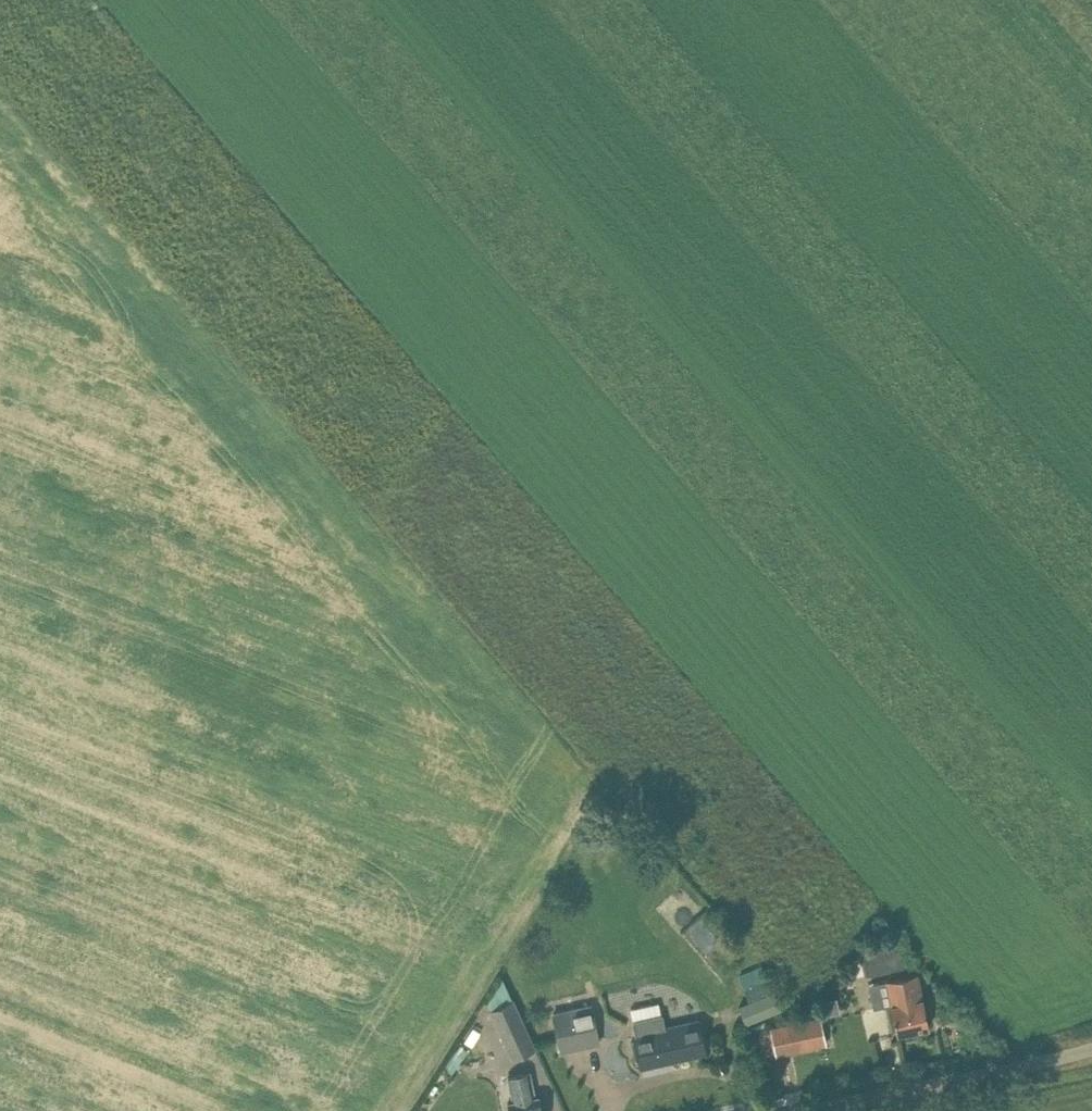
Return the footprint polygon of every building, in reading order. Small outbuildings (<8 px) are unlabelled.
[(853,963),(855,978),(906,966),(900,939),(882,943),(883,948),(851,955),(853,963)] [(491,1008),(490,1009),(513,1058),(536,1047),(502,973),(486,997),(491,1008)] [(908,974),(887,979),(898,1032),(930,1026),(920,981),(910,983),(908,974)] [(782,1008),(775,990),(740,1003),(747,1021),(782,1008)] [(591,1002),(553,1010),(562,1050),(600,1042),(591,1002)] [(635,1021),(638,1034),(635,1034),(642,1065),(706,1051),(699,1020),(667,1027),(664,1015),(635,1021)] [(770,1028),(776,1054),(814,1046),(808,1020),(770,1028)] [(451,1073),(468,1049),(461,1044),(444,1067),(451,1073)] [(508,1102),(510,1110),(543,1110),(540,1096),(537,1097),(532,1070),(509,1075),(514,1101),(508,1102)]
